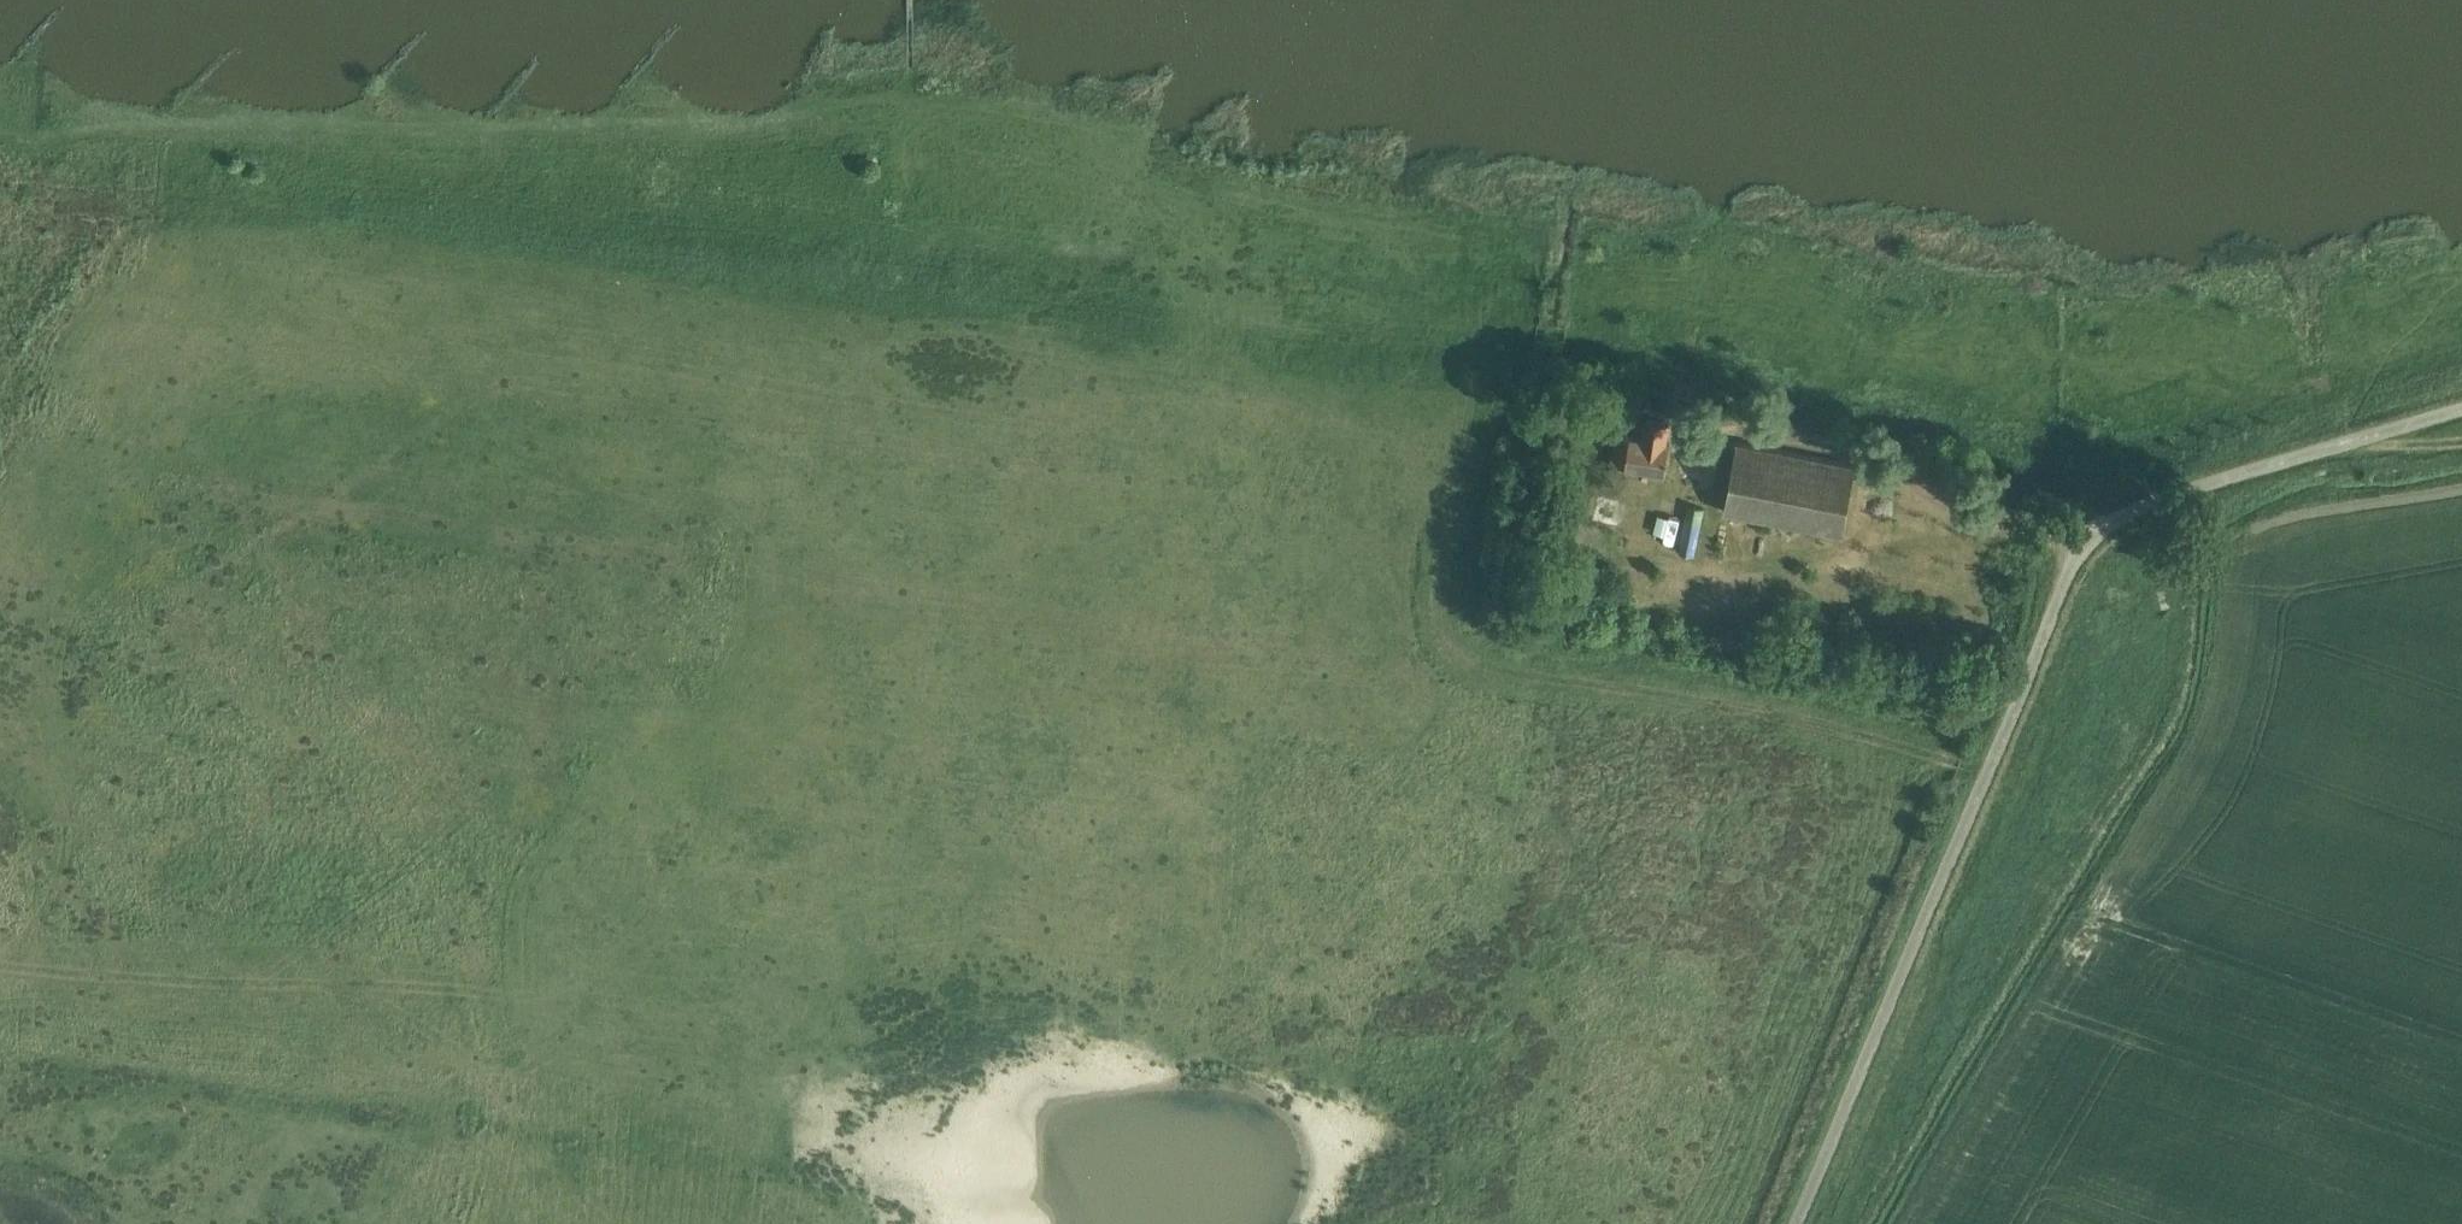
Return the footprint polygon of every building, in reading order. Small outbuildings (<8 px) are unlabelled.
[(1618,436),(1614,465),(1666,472),(1669,443),(1666,442),(1669,421),(1645,418),(1642,439),(1631,438),(1618,436)] [(1856,462),(1735,441),(1723,510),(1844,531),(1856,462)] [(1689,505),(1679,554),(1697,557),(1707,508),(1689,505)]
